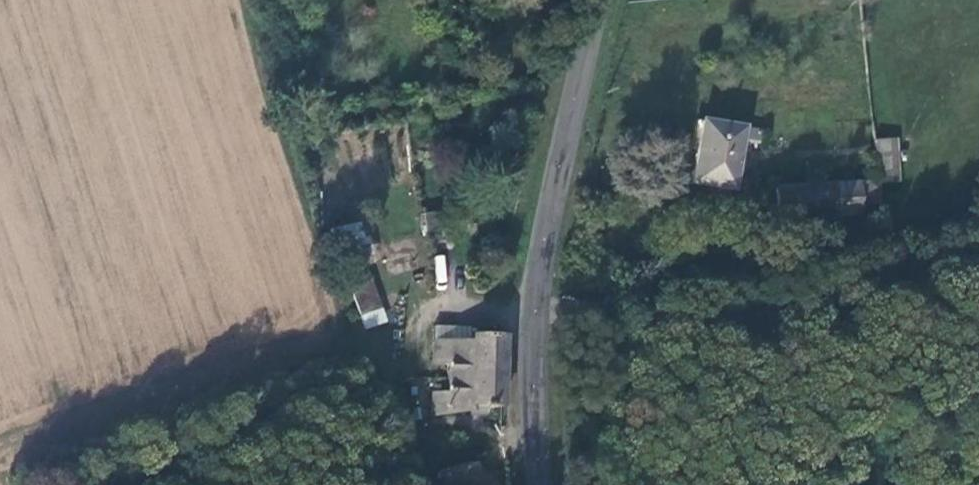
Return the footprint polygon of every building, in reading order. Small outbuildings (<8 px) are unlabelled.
[(732,188),(740,128),(741,126),(701,122),(692,182),(732,188)] [(874,140),(877,183),(899,182),(896,138),(874,140)] [(859,208),(858,183),(777,186),(779,220),(859,218),(859,208)] [(859,208),(879,207),(877,183),(858,183),(859,208)] [(349,269),(372,264),(366,237),(343,242),(349,269)] [(379,309),(367,275),(348,279),(360,314),(379,309)] [(483,319),(449,316),(448,324),(416,320),(414,347),(479,352),(483,319)] [(475,386),(479,352),(414,347),(413,367),(428,367),(427,378),(413,377),(408,396),(443,394),(448,384),(475,386)] [(456,443),(415,452),(425,476),(461,469),(456,443)] [(461,469),(425,476),(428,484),(465,484),(461,469)]
